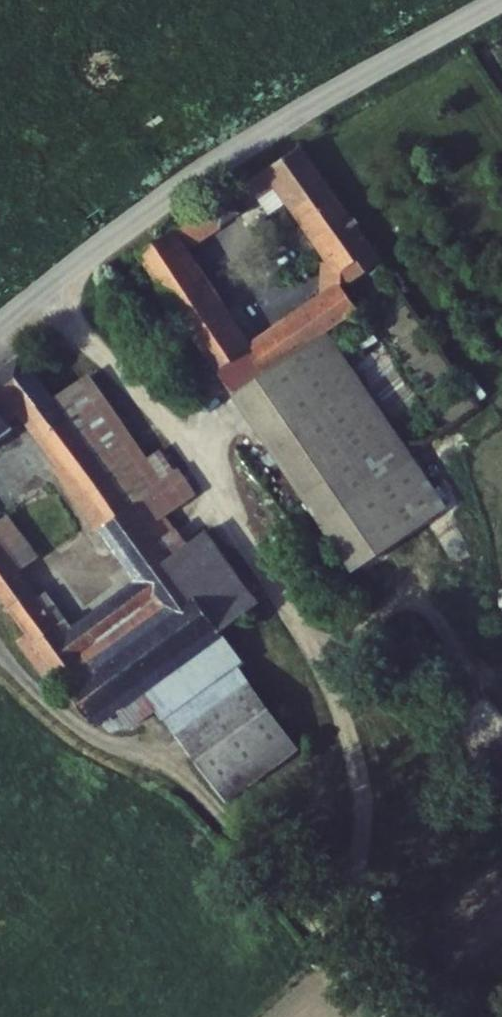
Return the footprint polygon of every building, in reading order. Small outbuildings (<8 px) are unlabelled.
[(131,266),(218,390),(250,366),(182,271),(272,208),(341,301),(374,277),(290,157),(131,266)] [(337,303),(250,366),(268,393),(331,348),(356,330),(337,303)] [(250,366),(218,390),(358,591),(453,523),(331,348),(268,393),(250,366)] [(26,415),(136,568),(165,608),(61,687),(89,721),(138,685),(214,629),(159,553),(47,401),(11,352),(0,360),(0,434),(26,415)] [(80,377),(47,401),(159,553),(174,541),(152,510),(180,489),(148,445),(136,453),(80,377)] [(0,515),(0,542),(17,564),(32,553),(2,513),(0,515)] [(174,541),(159,553),(214,629),(244,609),(187,531),(174,541)] [(30,645),(60,623),(17,564),(0,542),(0,603),(30,645)] [(30,645),(61,687),(165,608),(136,568),(60,623),(30,645)] [(214,629),(138,685),(166,718),(240,662),(214,629)] [(240,662),(166,718),(236,807),(313,753),(240,662)]
